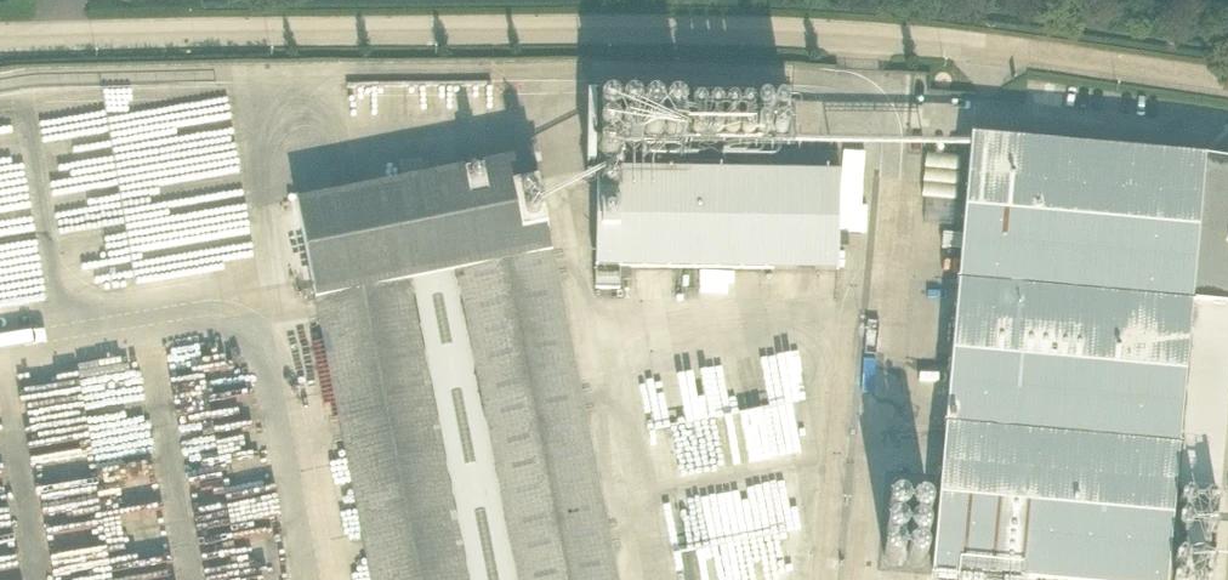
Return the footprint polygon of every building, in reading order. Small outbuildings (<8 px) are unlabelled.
[(4,140),(0,148),(0,180),(1,191),(18,152),(0,118),(0,140),(4,140)] [(1207,158),(971,137),(963,234),(942,233),(941,247),(961,249),(933,571),(1030,579),(1211,579),(1218,491),(1174,490),(1207,158)] [(599,168),(596,287),(620,287),(622,268),(839,271),(840,172),(839,172),(838,153),(722,152),(722,170),(681,168),(680,152),(643,152),(642,168),(599,168)] [(923,197),(956,200),(960,156),(927,153),(923,197)] [(531,160),(297,205),(370,579),(616,579),(531,160)] [(36,243),(2,228),(3,228),(0,223),(0,263),(36,243)] [(84,234),(62,238),(70,282),(99,277),(97,266),(111,263),(111,267),(124,265),(121,251),(88,257),(84,234)] [(781,351),(677,367),(692,463),(709,460),(710,464),(796,450),(781,351)] [(705,490),(712,542),(674,548),(679,579),(772,579),(766,534),(785,532),(780,499),(773,500),(770,481),(705,490)]
